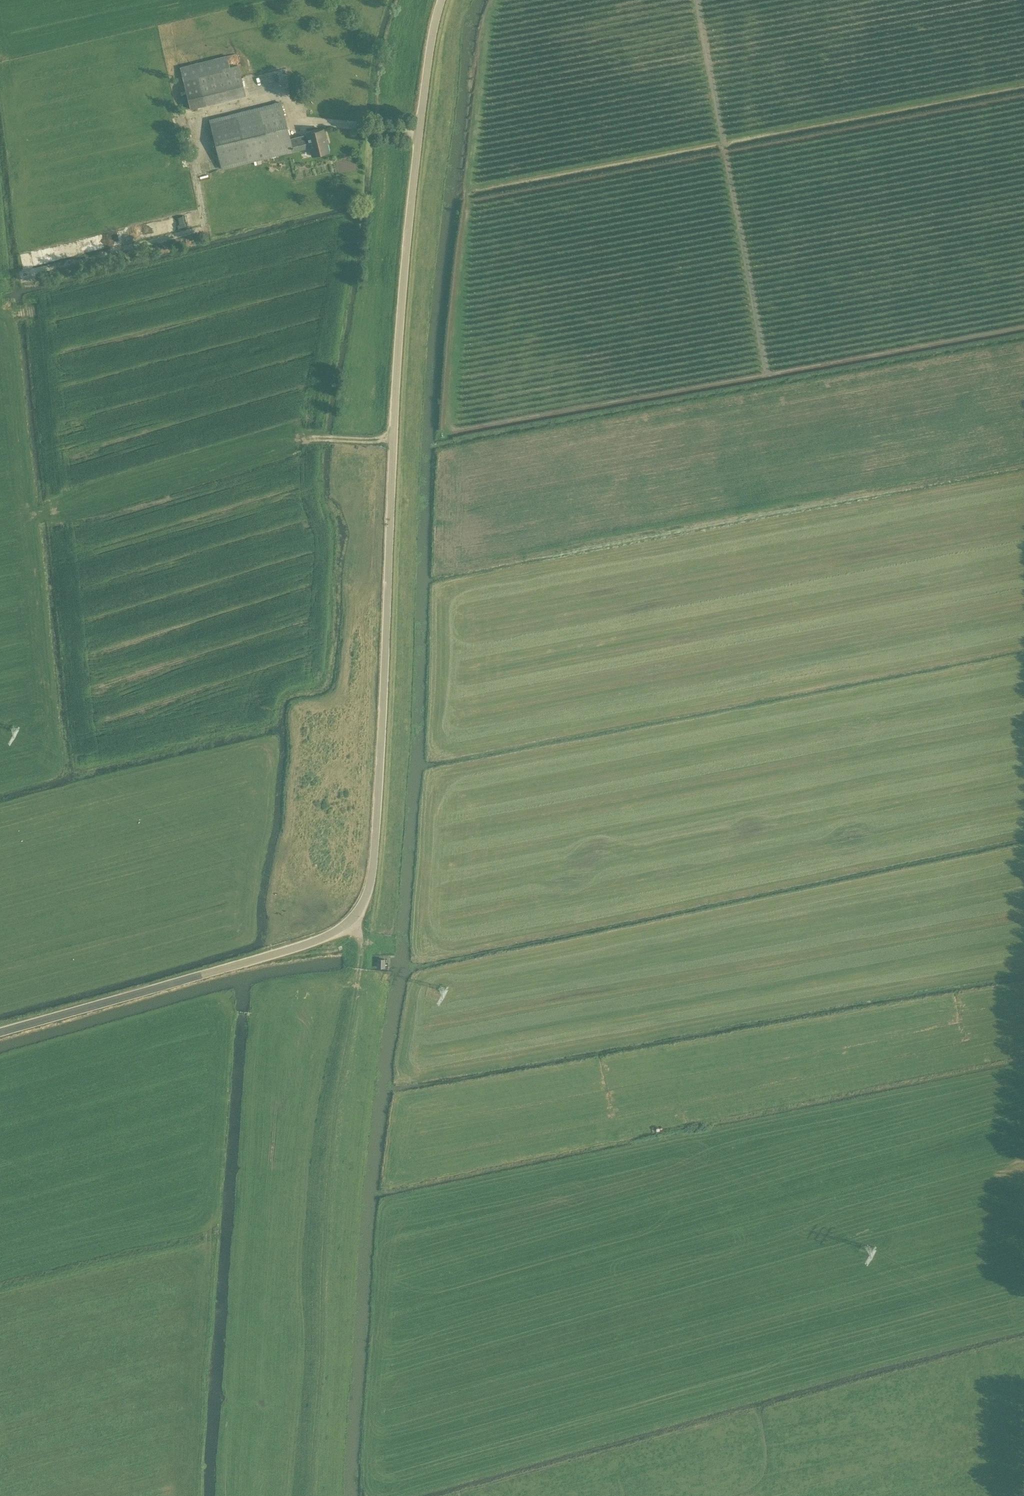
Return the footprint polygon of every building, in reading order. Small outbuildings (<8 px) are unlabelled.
[(227,55),(180,67),(183,78),(190,109),(246,95),(238,65),(230,67),(227,55)] [(290,138),(281,101),(209,119),(221,169),(310,147),(312,156),(329,151),(323,129),(307,133),(307,134),(290,138)]
